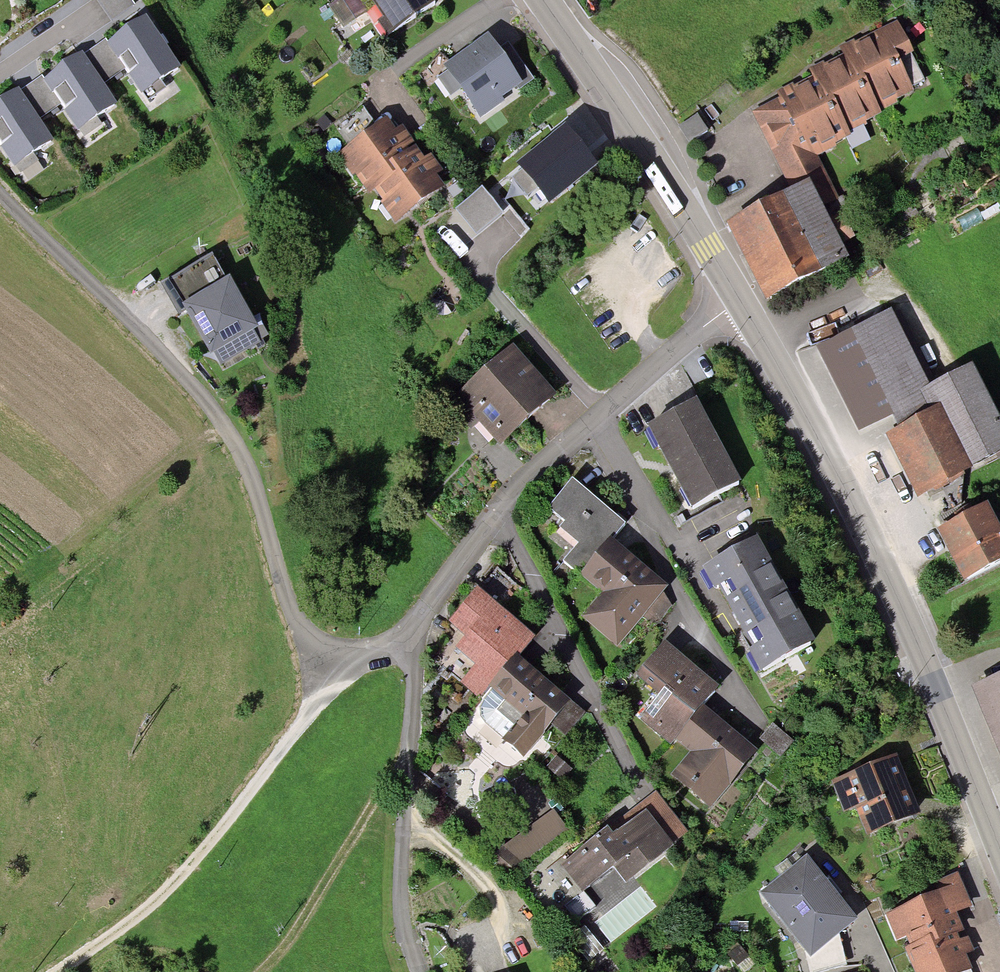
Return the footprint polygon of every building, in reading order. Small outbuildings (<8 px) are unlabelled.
[(112,19),(134,3),(132,0),(99,0),(112,19)] [(330,4),(343,25),(367,10),(360,0),(335,0),(330,4)] [(396,30),(439,0),(375,0),(396,30)] [(180,65),(144,14),(107,41),(106,42),(125,68),(142,92),(144,90),(150,98),(166,86),(161,79),(180,65)] [(487,34),(445,65),(448,70),(438,77),(451,94),(461,87),(481,114),(523,83),(500,50),(487,34)] [(868,54),(892,107),(905,101),(902,96),(918,88),(893,34),(865,47),(868,54)] [(83,53),(105,82),(125,68),(106,42),(107,41),(105,37),(83,53)] [(510,43),(500,50),(523,83),(534,76),(510,43)] [(83,53),(81,50),(44,77),(40,79),(59,104),(78,131),(79,130),(84,137),(103,124),(97,116),(118,101),(105,82),(83,53)] [(848,73),(868,118),(892,107),(868,54),(855,60),(850,50),(839,55),(848,73)] [(816,93),(838,139),(871,124),(868,118),(848,73),(826,83),(820,71),(809,77),(816,93)] [(40,79),(44,77),(41,73),(19,89),(40,118),(59,104),(40,79)] [(721,85),(697,104),(709,119),(733,99),(721,85)] [(18,87),(0,100),(0,144),(15,165),(20,172),(39,159),(33,151),(54,137),(40,118),(19,89),(18,87)] [(803,195),(812,215),(832,206),(811,159),(841,146),(838,139),(816,93),(793,103),(789,94),(778,99),(782,108),(754,121),(791,200),(803,195)] [(386,114),(340,152),(369,192),(375,188),(422,153),(401,122),(395,127),(386,114)] [(598,162),(565,122),(517,162),(521,167),(511,175),(529,197),(539,188),(551,201),(598,162)] [(422,153),(375,188),(398,220),(445,185),(436,172),(442,168),(431,153),(425,157),(422,153)] [(483,187),(456,208),(477,233),(503,212),(483,187)] [(791,200),(731,228),(768,309),(840,276),(812,215),(803,195),(791,200)] [(252,346),(208,266),(168,288),(213,368),(252,346)] [(826,352),(863,425),(895,409),(905,430),(891,437),(918,491),(999,450),(999,436),(970,376),(926,397),(889,321),(826,352)] [(514,346),(458,396),(501,443),(556,393),(514,346)] [(698,403),(650,430),(693,510),(742,483),(698,403)] [(581,574),(614,535),(626,522),(573,477),(550,508),(562,518),(558,524),(579,540),(565,559),(581,574)] [(941,533),(965,587),(999,571),(999,561),(981,516),(941,533)] [(668,585),(614,535),(581,574),(603,592),(582,617),(619,647),(643,615),(654,625),(671,604),(663,590),(668,585)] [(760,541),(705,571),(716,591),(722,588),(757,651),(750,655),(759,672),(816,641),(760,541)] [(481,697),(517,651),(520,653),(536,635),(477,585),(449,622),(464,634),(454,646),(476,664),(460,680),(481,697)] [(716,685),(665,639),(632,676),(655,697),(638,716),(666,740),(673,733),(703,700),(716,685)] [(520,653),(517,651),(481,697),(485,700),(481,707),(482,715),(485,722),(503,738),(502,739),(524,758),(552,723),(565,734),(585,710),(520,653)] [(979,702),(999,752),(999,694),(979,702)] [(758,748),(703,700),(673,733),(694,750),(673,776),(711,807),(758,748)] [(772,722),(758,740),(780,758),(794,740),(772,722)] [(891,769),(837,789),(847,815),(857,812),(870,848),(914,832),(891,769)] [(608,826),(562,863),(584,889),(614,865),(627,881),(690,831),(656,789),(621,816),(626,822),(613,832),(608,826)] [(486,856),(505,872),(565,827),(553,811),(505,846),(499,841),(486,856)] [(801,867),(759,901),(810,963),(851,929),(801,867)] [(891,920),(900,944),(907,942),(918,971),(964,971),(946,924),(966,916),(958,894),(891,920)]
